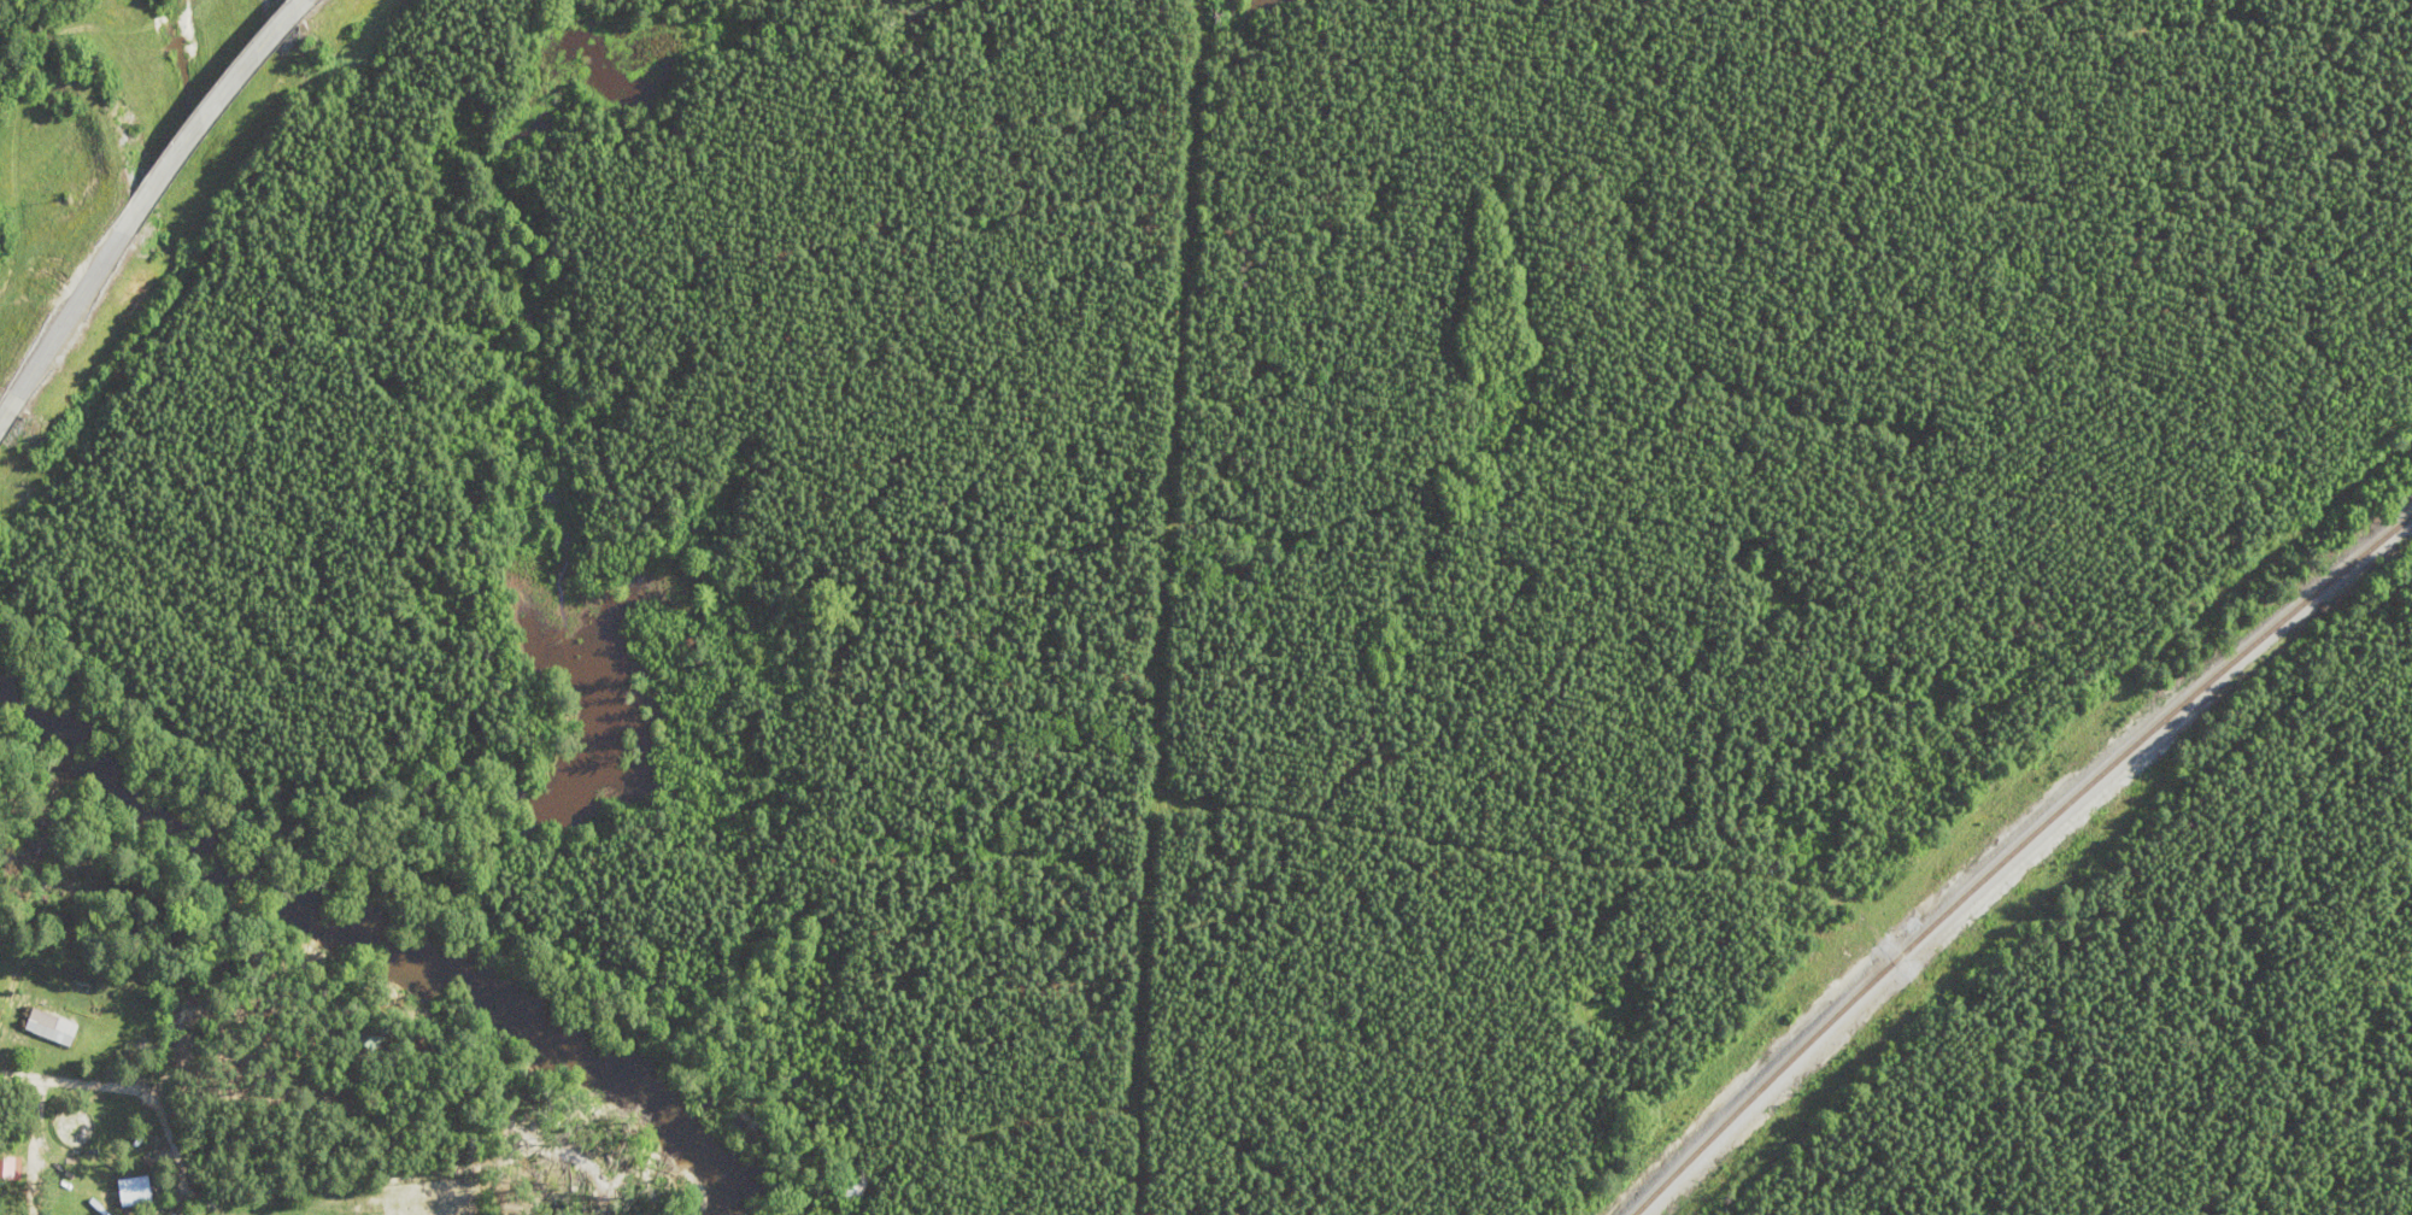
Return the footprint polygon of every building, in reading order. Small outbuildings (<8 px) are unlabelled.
[(27,1029),(73,1047),(81,1024),(35,1007),(27,1029)] [(876,1174),(856,1166),(844,1195),(863,1203),(876,1174)]
